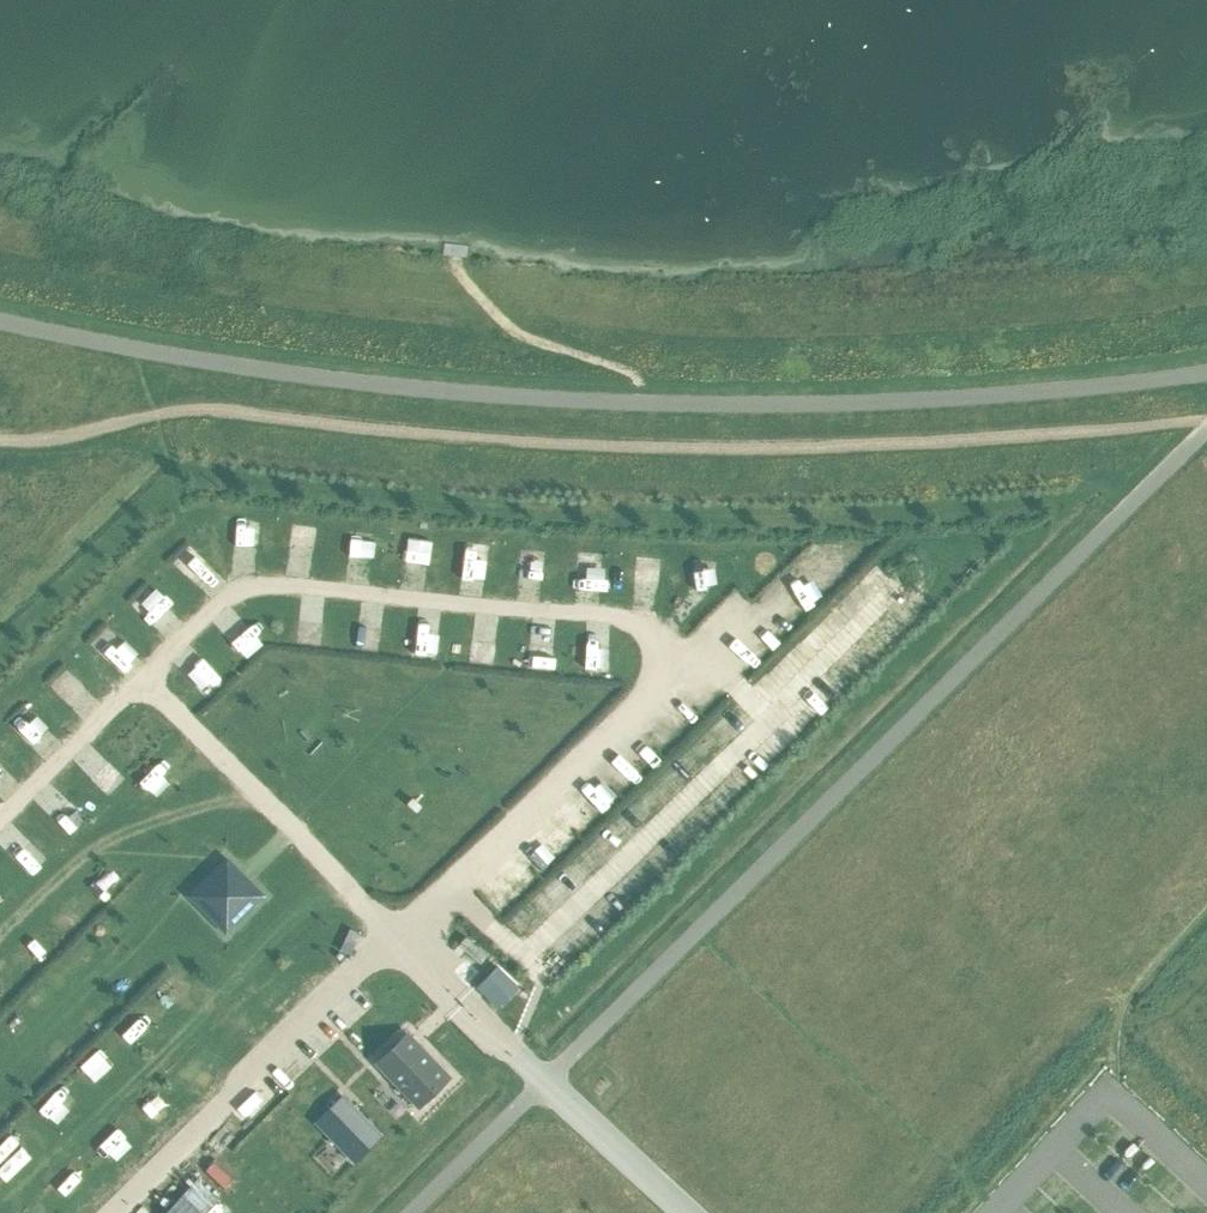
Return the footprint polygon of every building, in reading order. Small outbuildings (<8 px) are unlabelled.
[(226,860),(191,896),(226,930),(261,895),(243,877),(226,860)] [(496,967),(477,988),(497,1007),(517,986),(496,967)] [(407,1034),(376,1064),(418,1106),(449,1077),(407,1034)] [(342,1096),(316,1121),(355,1161),(381,1136),(342,1096)]
